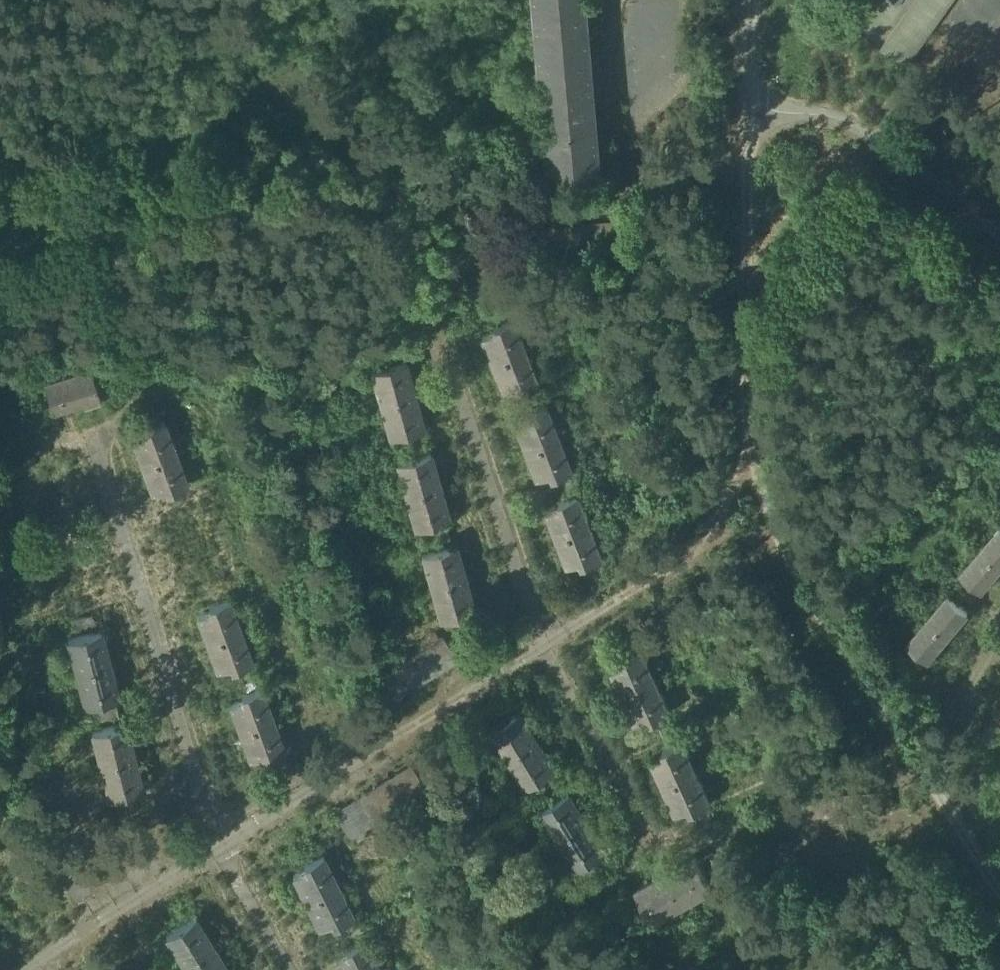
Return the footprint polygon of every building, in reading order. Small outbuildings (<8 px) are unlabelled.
[(541,136),(543,167),(544,170),(596,166),(582,0),(529,0),(541,136)] [(866,21),(874,31),(880,35),(890,46),(909,50),(931,33),(934,17),(941,6),(945,7),(953,0),(870,0),(866,21)] [(541,136),(505,139),(508,170),(543,167),(541,136)] [(623,220),(529,228),(531,255),(625,247),(623,220)] [(511,318),(492,326),(494,330),(481,335),(491,363),(524,350),(511,318)] [(524,350),(491,363),(501,389),(514,385),(516,390),(536,382),(524,350)] [(404,361),(371,371),(380,403),(408,395),(405,382),(409,381),(404,361)] [(89,369),(44,383),(52,409),(82,399),(83,404),(99,399),(89,369)] [(408,395),(380,403),(389,436),(422,427),(417,407),(412,409),(408,395)] [(545,406),(525,414),(527,418),(514,423),(524,451),(557,438),(545,406)] [(163,421),(143,428),(145,433),(132,438),(142,465),(175,453),(163,421)] [(557,438),(524,451),(535,478),(547,473),(549,478),(569,470),(557,438)] [(430,452),(396,462),(405,494),(434,486),(430,474),(435,472),(430,452)] [(175,453),(142,465),(153,492),(165,488),(167,493),(187,485),(175,453)] [(434,486),(405,494),(415,527),(448,518),(443,498),(438,499),(434,486)] [(579,494),(559,502),(561,506),(547,511),(558,538),(591,526),(579,494)] [(591,526),(558,538),(568,566),(580,561),(582,565),(603,557),(591,526)] [(982,549),(999,564),(999,527),(982,549)] [(455,543),(421,553),(431,586),(459,578),(455,564),(460,563),(455,543)] [(982,549),(962,573),(982,589),(999,567),(999,564),(982,549)] [(459,578),(431,586),(440,620),(473,610),(468,589),(463,591),(459,578)] [(968,610),(948,594),(928,618),(947,634),(968,610)] [(227,598),(207,606),(209,610),(196,615),(206,642),(239,630),(227,598)] [(947,634),(928,618),(907,642),(927,659),(947,634)] [(101,630),(67,639),(76,673),(103,665),(100,652),(106,651),(101,630)] [(239,630),(206,642),(217,670),(229,665),(231,669),(251,662),(239,630)] [(442,637),(382,674),(396,696),(456,659),(442,637)] [(642,651),(623,659),(625,664),(612,669),(624,696),(656,682),(642,651)] [(103,665),(76,673),(84,706),(118,697),(113,677),(107,679),(103,665)] [(656,682),(624,696),(635,723),(647,717),(649,722),(669,713),(656,682)] [(260,687),(241,694),(242,699),(229,704),(239,731),(272,719),(260,687)] [(521,710),(491,729),(509,758),(535,742),(528,730),(532,727),(521,710)] [(272,719),(239,731),(249,758),(261,754),(262,758),(283,750),(272,719)] [(124,722),(91,731),(100,764),(127,757),(123,743),(129,741),(124,722)] [(681,740),(662,749),(664,754),(652,759),(664,786),(696,771),(681,740)] [(542,754),(535,742),(509,758),(526,787),(557,769),(547,751),(542,754)] [(127,757),(100,764),(108,798),(142,789),(136,768),(130,769),(127,757)] [(409,765),(335,810),(350,834),(424,789),(409,765)] [(696,771),(664,786),(676,812),(688,807),(690,811),(710,802),(696,771)] [(571,790),(540,809),(558,839),(584,823),(577,810),(581,807),(571,790)] [(723,815),(703,824),(713,846),(732,837),(723,815)] [(584,823),(558,839),(575,868),(607,849),(596,831),(591,834),(584,823)] [(322,853),(303,862),(305,867),(293,873),(305,899),(337,883),(322,853)] [(713,889),(695,856),(675,866),(678,871),(667,877),(682,905),(713,889)] [(596,877),(579,888),(591,908),(609,896),(596,877)] [(653,884),(651,879),(634,888),(652,922),(682,905),(667,877),(653,884)] [(337,883),(305,899),(318,924),(331,918),(333,923),(352,913),(337,883)] [(194,916),(165,934),(183,963),(209,947),(202,935),(205,933),(194,916)] [(344,946),(347,952),(334,958),(340,969),(374,969),(378,968),(363,937),(344,946)] [(183,963),(187,969),(229,969),(220,957),(217,959),(209,947),(183,963)]
